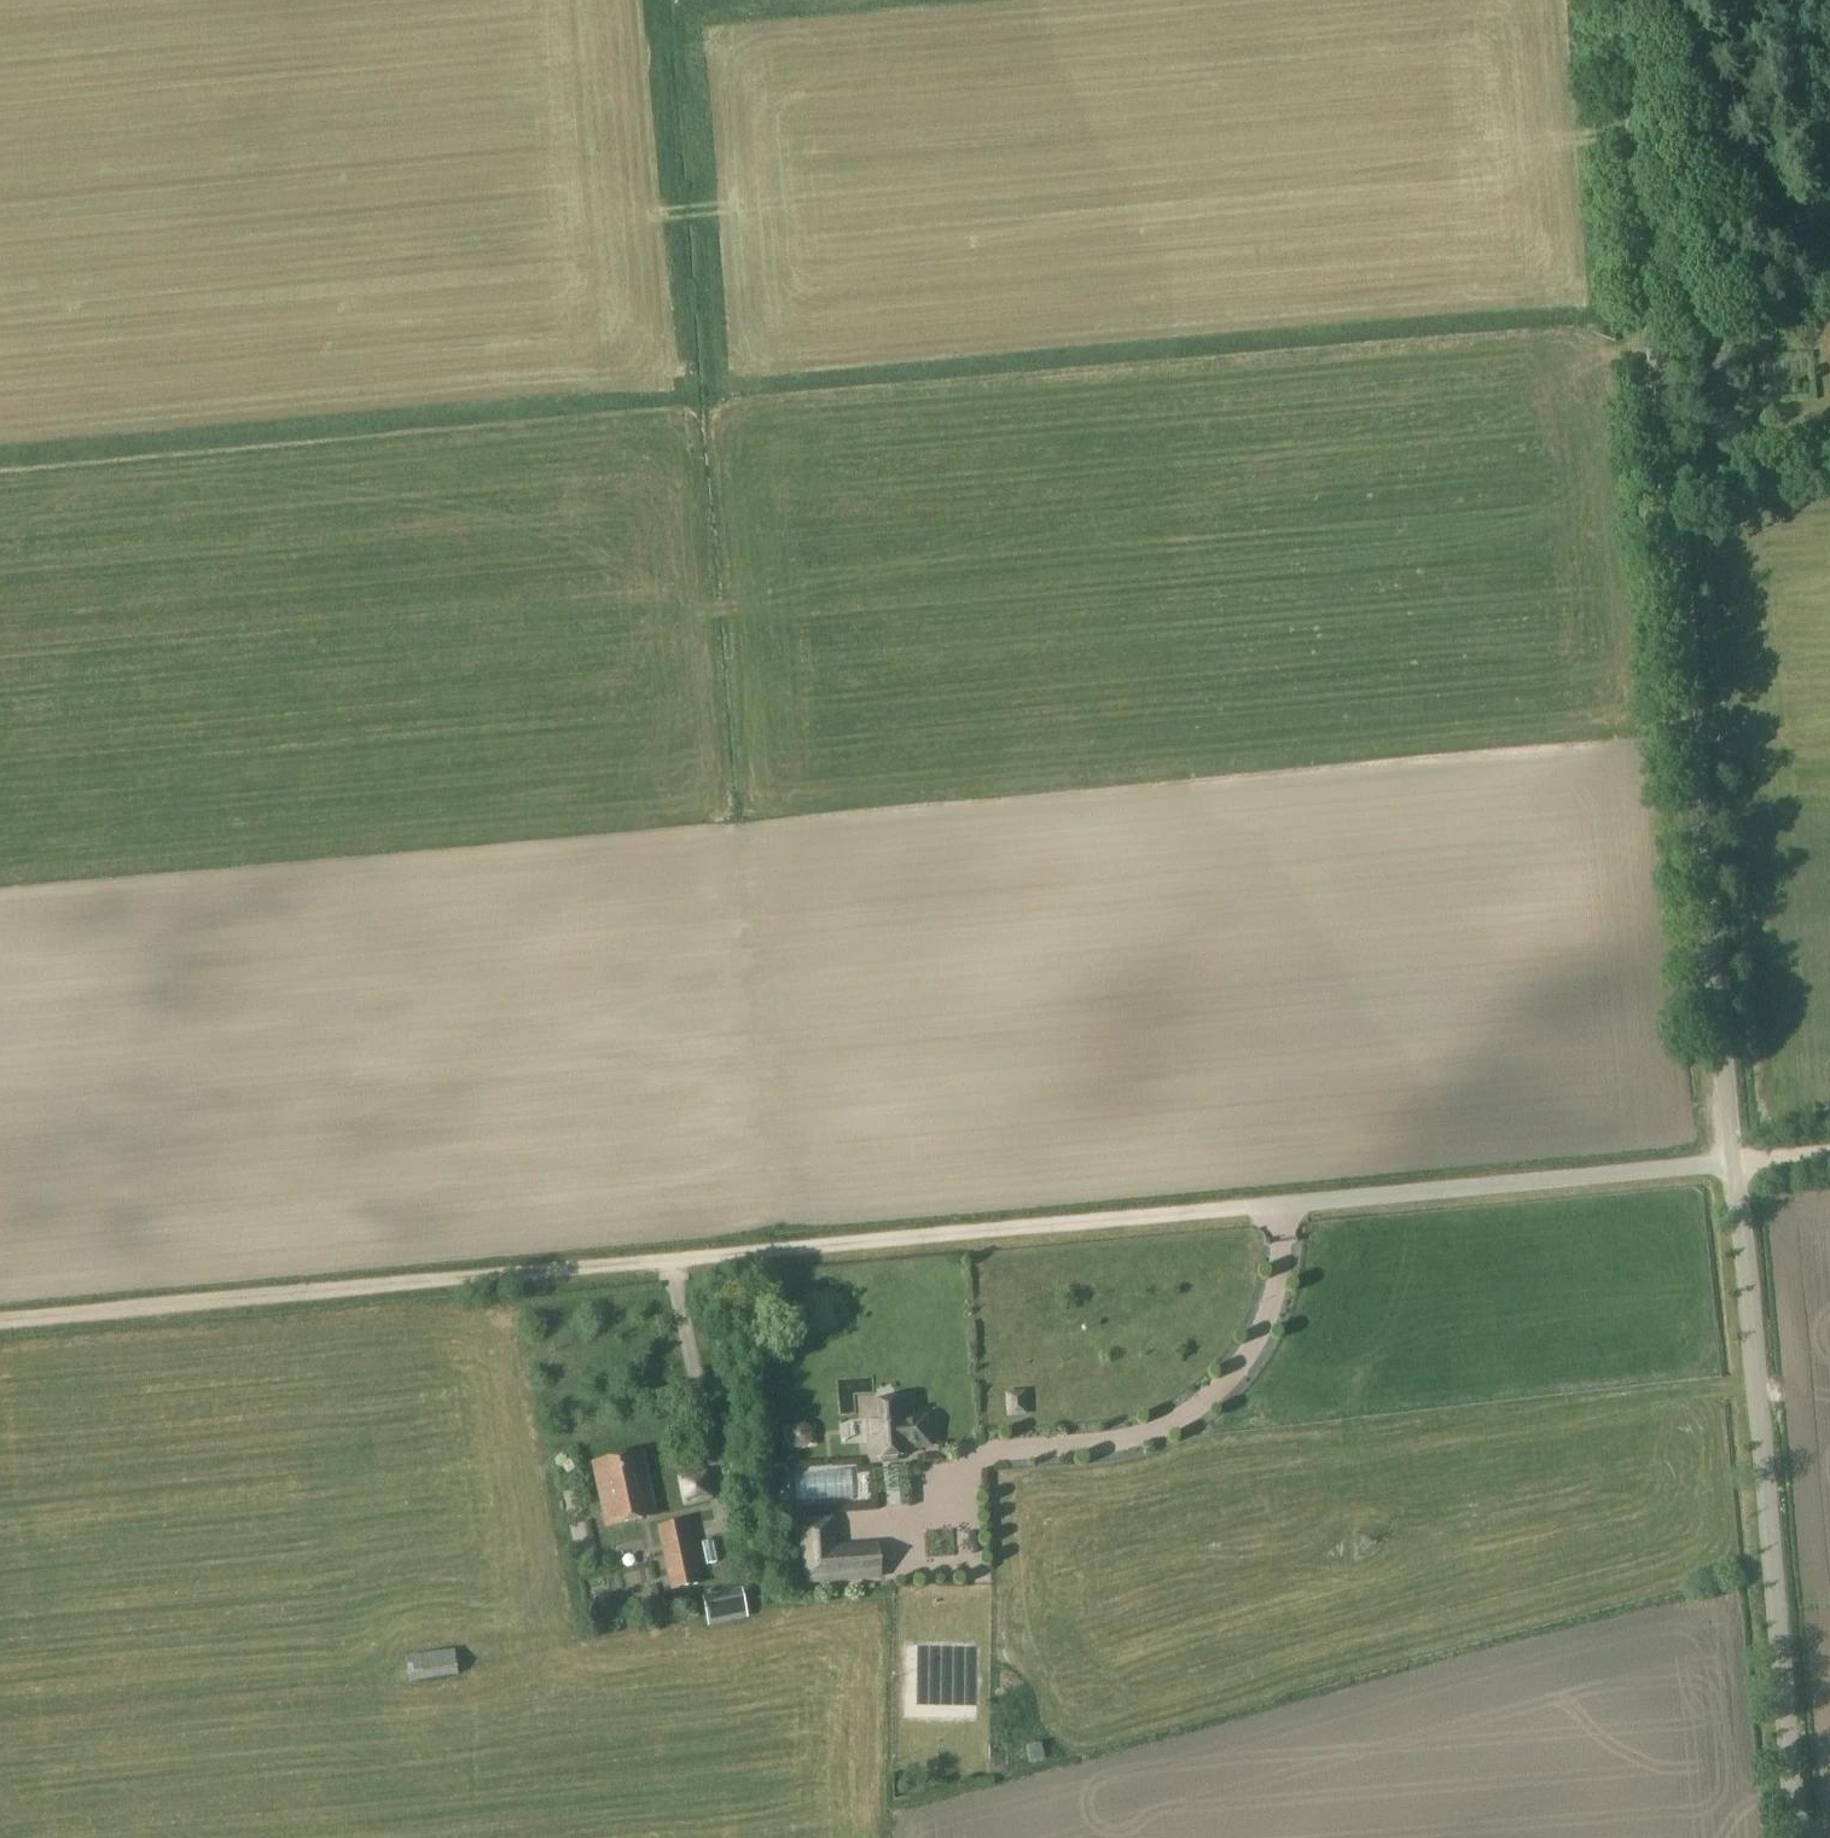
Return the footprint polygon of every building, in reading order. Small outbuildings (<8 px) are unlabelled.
[(1028,1416),(1025,1391),(1005,1392),(1007,1418),(1028,1416)] [(863,1402),(867,1457),(908,1454),(907,1446),(929,1445),(927,1413),(905,1414),(904,1399),(863,1402)] [(654,1513),(640,1451),(591,1461),(604,1523),(654,1513)] [(669,1472),(675,1504),(708,1498),(701,1465),(669,1472)] [(660,1522),(673,1585),(704,1579),(690,1515),(660,1522)] [(830,1515),(798,1517),(802,1581),(876,1576),(874,1542),(832,1545),(830,1515)] [(741,1588),(702,1596),(708,1626),(748,1618),(741,1588)] [(455,1650),(407,1657),(411,1682),(459,1675),(455,1650)]
